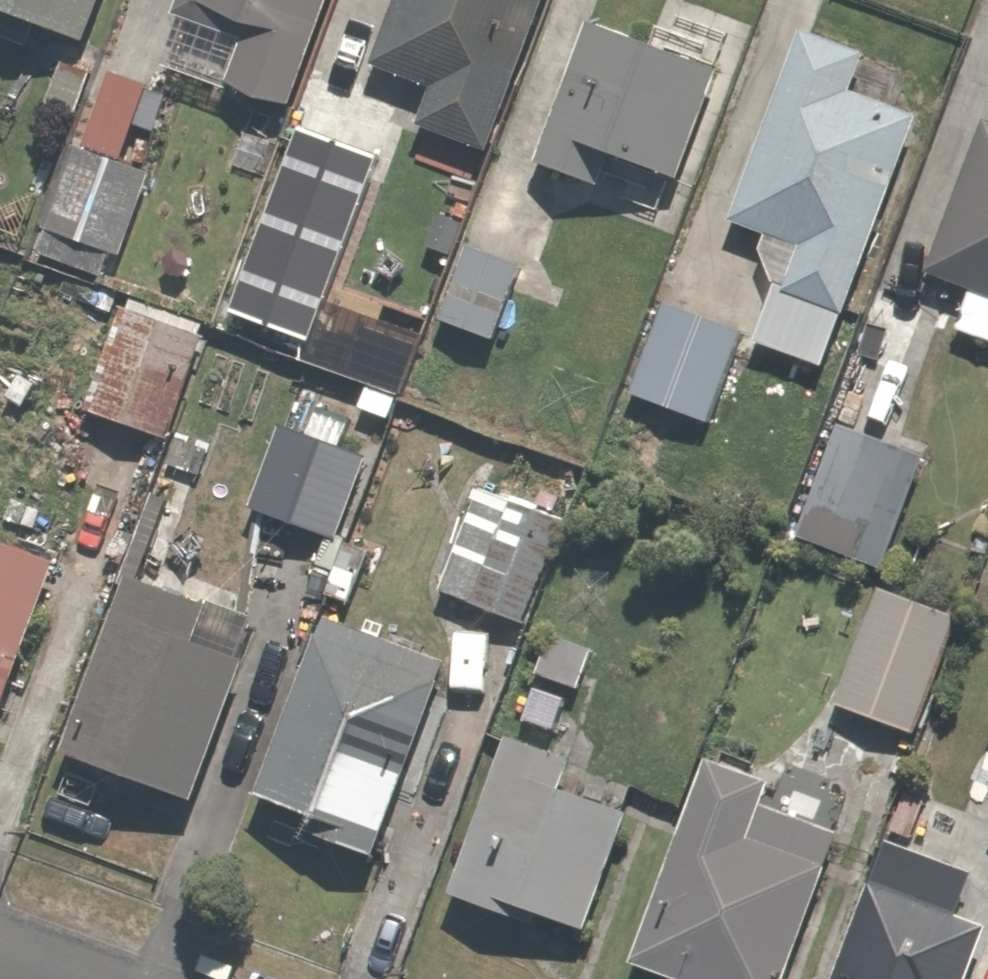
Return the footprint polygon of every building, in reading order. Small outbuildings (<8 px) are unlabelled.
[(105,46),(122,0),(0,0),(0,8),(105,46)] [(329,59),(352,0),(200,0),(174,68),(245,95),(248,86),(309,108),(329,59)] [(566,0),(365,0),(346,52),(448,89),(435,126),(510,154),(566,0)] [(606,23),(549,170),(589,186),(586,193),(668,225),(683,187),(699,194),(744,77),(730,71),(746,29),(683,5),(667,46),(606,23)] [(839,376),(935,123),(866,96),(875,73),(812,48),(741,226),(776,240),(776,241),(776,243),(776,244),(776,246),(776,247),(776,249),(776,250),(776,252),(776,253),(776,255),(776,256),(776,257),(776,259),(776,260),(776,262),(776,263),(776,265),(777,266),(777,268),(777,269),(778,270),(778,272),(778,273),(779,275),(779,276),(779,278),(780,279),(780,280),(781,282),(781,283),(782,284),(783,286),(783,287),(784,288),(784,290),(763,347),(839,376)] [(329,59),(309,108),(289,156),(357,181),(362,171),(385,180),(412,110),(386,100),(392,83),(329,59)] [(111,251),(129,258),(162,179),(125,164),(153,94),(81,64),(63,110),(79,117),(66,148),(84,155),(52,232),(61,236),(52,258),(100,278),(111,251)] [(943,277),(986,294),(971,334),(987,341),(987,160),(943,277)] [(482,251),(453,325),(508,347),(537,272),(482,251)] [(142,299),(101,412),(179,440),(220,327),(142,299)] [(640,401),(722,431),(756,343),(674,312),(640,401)] [(266,511),(353,547),(387,463),(300,427),(266,511)] [(938,460),(852,427),(810,537),(895,570),(938,460)] [(449,590),(540,627),(583,523),(492,486),(449,590)] [(13,730),(76,567),(0,538),(0,725),(13,730)] [(150,574),(79,753),(211,805),(282,626),(150,574)] [(896,590),(850,704),(930,737),(976,622),(896,590)] [(347,624),(277,797),(308,810),(300,829),(394,867),(425,790),(440,796),(470,723),(447,714),(465,671),(347,624)] [(566,638),(553,677),(598,692),(611,654),(566,638)] [(534,737),(471,894),(559,929),(563,920),(604,937),(652,818),(592,793),(603,765),(534,737)] [(653,969),(681,978),(811,978),(860,847),(782,818),(792,791),(728,767),(653,969)] [(851,978),(987,978),(987,887),(903,853),(851,978)]
